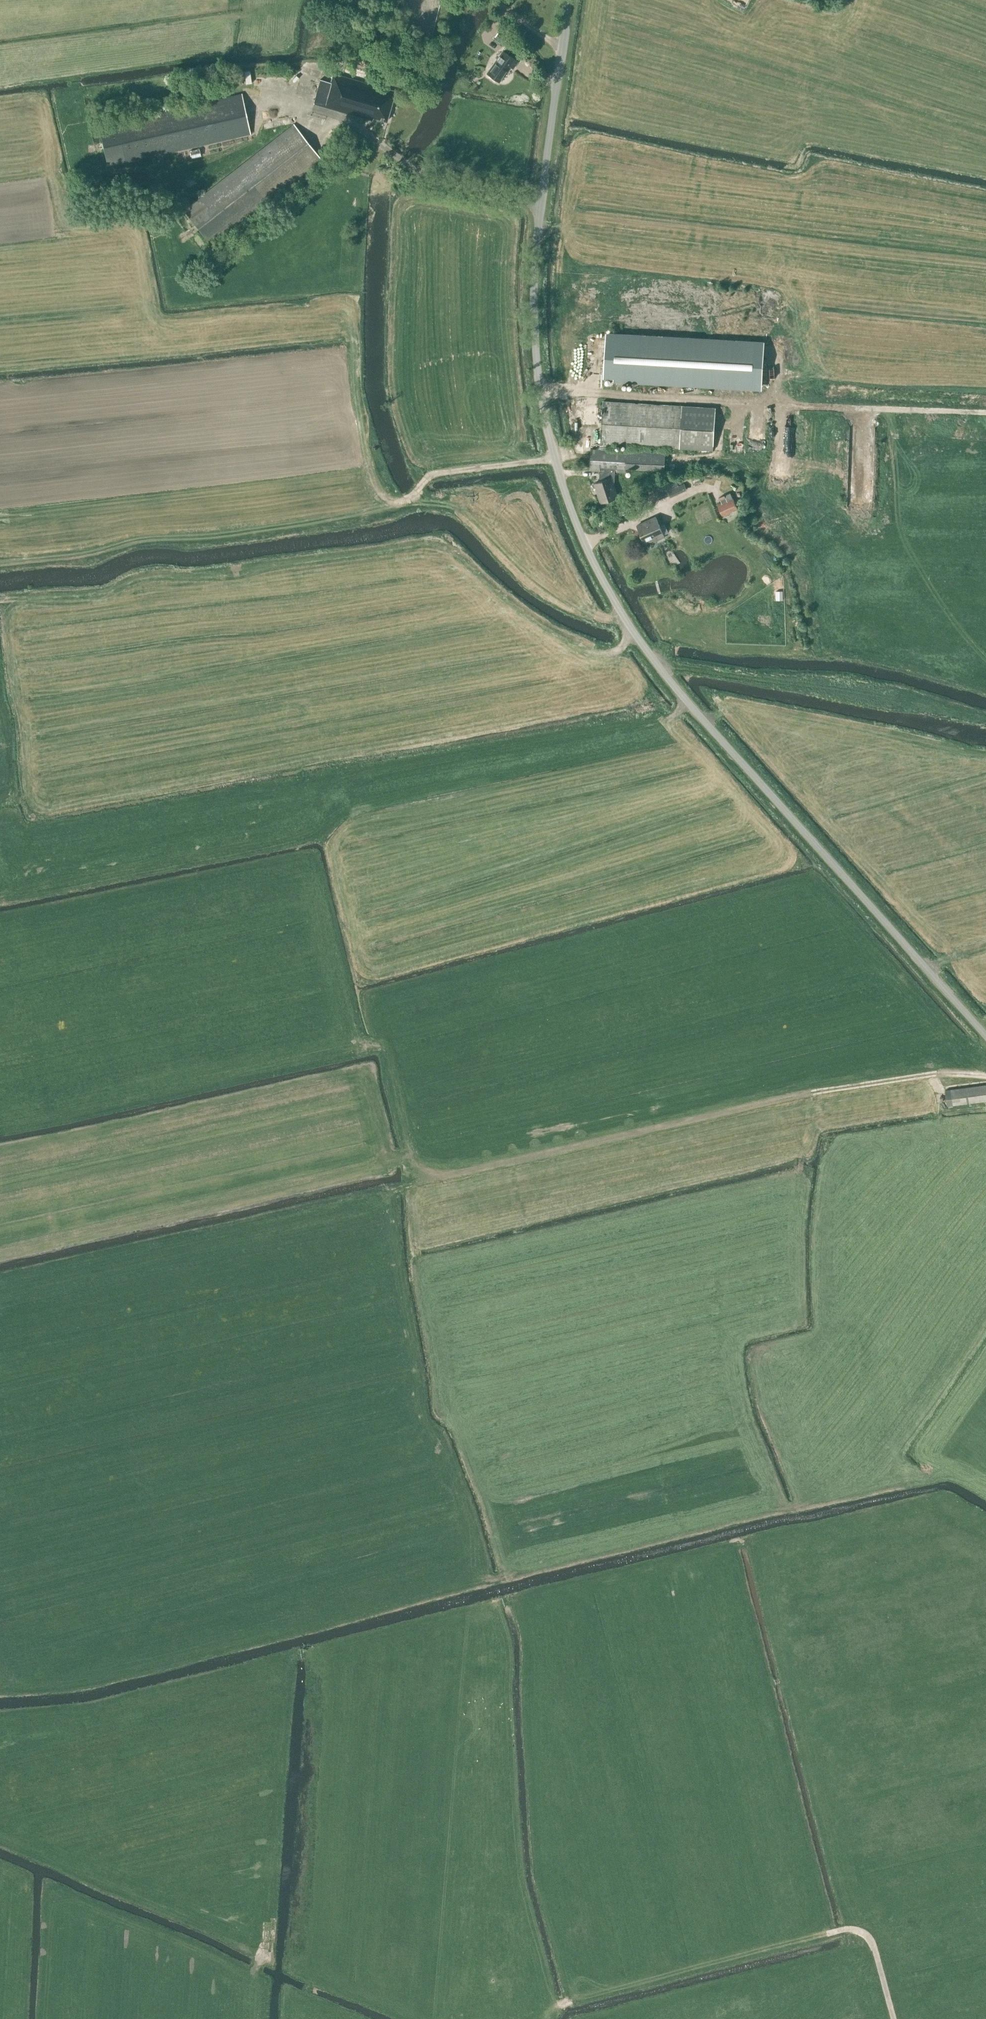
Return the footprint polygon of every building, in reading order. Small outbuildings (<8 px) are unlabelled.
[(493,39),(505,47),(486,74),(498,82),(509,66),(512,68),(517,61),(507,54),(510,51),(515,43),(498,31),(493,39)] [(320,79),(313,104),(372,120),(373,117),(386,121),(395,91),(376,86),(367,83),(332,73),(329,82),(320,79)] [(107,165),(250,133),(242,94),(98,126),(107,165)] [(210,245),(321,159),(294,124),(183,210),(210,245)] [(233,141),(220,144),(225,161),(237,157),(233,141)] [(761,341),(606,332),(604,378),(614,378),(613,381),(758,389),(761,341)] [(713,450),(716,408),(603,401),(600,443),(600,449),(591,449),(590,470),(600,471),(599,478),(602,478),(603,480),(594,483),(601,502),(618,497),(613,483),(614,483),(615,471),(625,472),(625,468),(664,470),(665,451),(626,449),(626,451),(606,450),(607,444),(680,448),(713,450)] [(671,495),(688,487),(684,479),(668,487),(671,495)] [(727,500),(725,495),(719,497),(722,502),(716,505),(722,516),(738,509),(733,497),(727,500)] [(657,539),(664,536),(655,517),(637,526),(645,542),(656,537),(657,539)] [(945,1090),(947,1106),(985,1101),(985,1084),(945,1090)]
